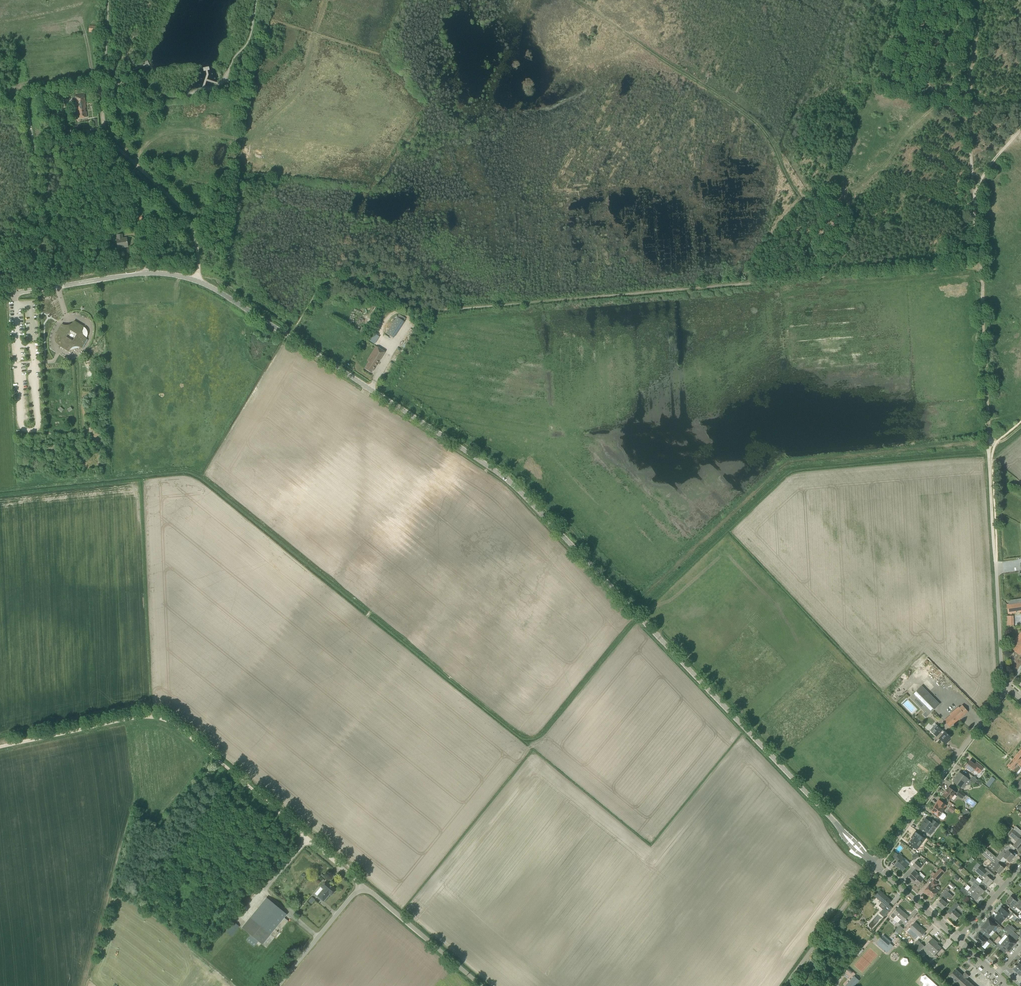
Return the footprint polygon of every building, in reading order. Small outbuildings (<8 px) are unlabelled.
[(75,96),(78,118),(87,117),(86,112),(85,112),(85,108),(86,108),(84,95),(75,96)] [(116,238),(118,248),(128,247),(127,238),(123,238),(122,235),(117,235),(117,238),(116,238)] [(406,319),(399,314),(386,333),(394,338),(406,319)] [(57,333),(65,338),(60,345),(69,350),(80,347),(81,347),(86,339),(82,336),(80,331),(83,326),(74,321),(72,326),(71,326),(69,325),(68,325),(67,327),(66,327),(62,325),(57,333)] [(369,362),(364,369),(371,373),(385,352),(376,347),(367,361),(369,362)] [(1007,605),(1008,613),(1016,612),(1016,611),(1018,611),(1019,612),(1020,612),(1020,600),(1007,602),(1007,605)] [(1014,641),(1017,643),(1012,649),(1020,655),(1020,653),(1020,632),(1014,641)] [(937,707),(919,689),(913,695),(916,698),(914,701),(925,712),(928,709),(931,713),(937,707)] [(951,715),(944,720),(950,727),(968,712),(962,705),(959,708),(958,707),(950,714),(951,715)] [(930,730),(932,732),(936,736),(934,738),(937,741),(940,739),(946,744),(948,741),(947,741),(951,737),(945,732),(943,735),(940,732),(942,730),(938,726),(936,724),(930,730)] [(1007,766),(1016,773),(1020,768),(1020,749),(1007,766)] [(965,767),(971,771),(973,772),(975,770),(980,773),(984,767),(982,766),(982,765),(977,761),(975,764),(970,761),(968,763),(966,763),(965,765),(965,766),(965,767)] [(968,779),(959,772),(953,781),(963,789),(966,785),(965,782),(968,779)] [(992,777),(986,785),(990,787),(994,782),(995,779),(992,777)] [(1019,794),(1020,792),(1020,779),(1013,789),(1019,794)] [(956,792),(949,787),(942,795),(950,801),(956,792)] [(963,799),(966,795),(959,790),(956,794),(963,799)] [(946,805),(939,800),(936,804),(937,804),(931,812),(939,817),(940,817),(942,814),(942,813),(944,809),(946,805)] [(932,819),(930,822),(925,818),(923,821),(924,822),(919,829),(923,832),(924,830),(927,833),(933,826),(936,828),(939,825),(932,819)] [(1013,838),(1017,842),(1013,846),(1019,851),(1020,848),(1020,840),(1020,839),(1020,835),(1020,834),(1013,828),(1008,834),(1013,838)] [(917,850),(925,839),(915,832),(913,835),(914,836),(909,843),(917,850)] [(1006,854),(1000,861),(1003,864),(1007,860),(1009,862),(1014,856),(1011,853),(1014,851),(1007,845),(1004,849),(1002,851),(1006,854)] [(986,849),(986,850),(983,853),(982,854),(991,862),(987,867),(992,871),(994,873),(996,871),(999,874),(1004,868),(1001,866),(1003,864),(1000,861),(995,857),(986,849)] [(893,857),(895,859),(898,862),(895,865),(897,868),(898,867),(903,871),(908,866),(902,860),(904,858),(899,854),(899,855),(896,853),(893,857)] [(918,870),(922,866),(917,861),(913,865),(918,870)] [(975,871),(984,879),(982,881),(988,886),(993,881),(987,876),(989,874),(980,866),(977,870),(975,871)] [(938,871),(937,872),(935,874),(933,877),(937,881),(945,872),(940,868),(938,871)] [(923,879),(914,871),(908,878),(912,881),(913,881),(918,885),(923,879)] [(971,887),(980,895),(984,891),(978,886),(980,883),(977,880),(973,877),(970,881),(974,883),(971,887)] [(326,881),(321,887),(323,889),(317,896),(323,901),(329,894),(331,896),(336,890),(326,881)] [(932,898),(938,891),(934,888),(937,884),(934,881),(930,884),(923,892),(927,895),(928,894),(932,898)] [(976,900),(980,895),(971,887),(967,891),(963,887),(960,890),(968,897),(970,895),(976,900)] [(944,901),(947,897),(950,900),(953,897),(948,892),(945,890),(945,889),(938,897),(941,899),(937,904),(942,909),(947,904),(944,901)] [(889,912),(888,912),(884,908),(891,901),(880,891),(875,896),(882,902),(879,905),(883,910),(880,914),(884,918),(889,912)] [(1014,899),(1011,897),(1005,903),(1011,908),(1014,904),(1017,907),(1020,910),(1020,902),(1020,901),(1019,903),(1014,899)] [(266,898),(242,928),(250,935),(246,940),(254,947),(258,941),(266,948),(288,921),(284,918),(287,915),(266,898)] [(956,906),(957,908),(955,910),(950,916),(955,921),(960,916),(963,912),(962,911),(964,909),(960,904),(959,905),(958,904),(956,906)] [(898,907),(893,913),(891,916),(894,919),(894,920),(897,922),(898,922),(901,925),(908,916),(898,907)] [(1007,908),(1005,910),(1001,907),(996,913),(998,914),(995,918),(1001,923),(1004,920),(1005,920),(1006,920),(1007,920),(1007,919),(1006,918),(1010,914),(1011,915),(1013,913),(1007,908)] [(986,920),(984,923),(992,930),(996,926),(998,928),(1000,926),(995,921),(993,924),(988,919),(987,921),(986,920)] [(226,932),(231,936),(239,927),(234,922),(226,932)] [(910,928),(920,938),(925,932),(915,922),(910,928)] [(985,936),(989,939),(991,936),(988,934),(992,930),(984,923),(981,926),(982,926),(981,928),(986,932),(984,935),(985,936)] [(1006,931),(1007,932),(1012,937),(1016,933),(1009,927),(1006,931)] [(1010,939),(1012,937),(1007,932),(1005,935),(1008,937),(1004,941),(1012,948),(1015,945),(1014,945),(1015,943),(1010,939)] [(990,940),(989,939),(985,936),(983,938),(978,934),(978,935),(977,934),(975,937),(975,938),(978,941),(977,942),(982,946),(987,941),(988,942),(990,940)] [(884,935),(876,944),(886,953),(888,953),(894,946),(890,943),(891,942),(884,935)] [(933,938),(925,947),(934,955),(938,951),(941,947),(936,943),(936,942),(933,938)] [(912,947),(914,950),(920,943),(918,940),(912,947)] [(1010,951),(1012,948),(1004,941),(1001,945),(998,943),(996,945),(1001,950),(1003,947),(1008,952),(1009,950),(1010,951)] [(921,943),(914,951),(918,955),(920,953),(918,952),(924,946),(921,943)] [(909,962),(904,957),(900,961),(905,966),(909,962)] [(1015,965),(1014,965),(1014,968),(1013,970),(1015,972),(1018,975),(1015,977),(1020,983),(1020,964),(1019,963),(1017,965),(1015,965)] [(956,983),(960,985),(974,985),(966,979),(969,976),(965,973),(962,976),(956,970),(949,977),(956,983)] [(924,974),(919,980),(924,984),(923,985),(938,985),(924,974)] [(859,981),(854,976),(845,985),(854,985),(859,981)]
